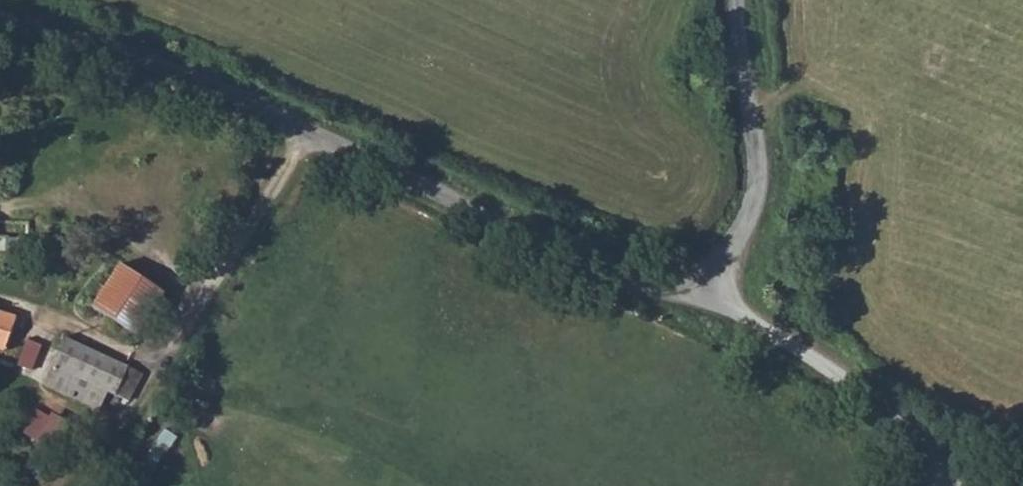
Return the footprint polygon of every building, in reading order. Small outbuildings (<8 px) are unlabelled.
[(0,219),(0,237),(12,238),(10,253),(25,254),(29,222),(0,219)] [(120,261),(93,305),(135,331),(163,288),(120,261)] [(7,350),(18,317),(0,312),(0,348),(7,350)] [(27,337),(20,364),(37,369),(44,341),(27,337)] [(64,339),(45,385),(74,397),(82,379),(91,383),(83,401),(101,407),(108,389),(119,391),(130,366),(64,339)] [(130,366),(119,391),(132,398),(143,373),(130,366)] [(912,460),(906,471),(919,478),(925,467),(912,460)]
